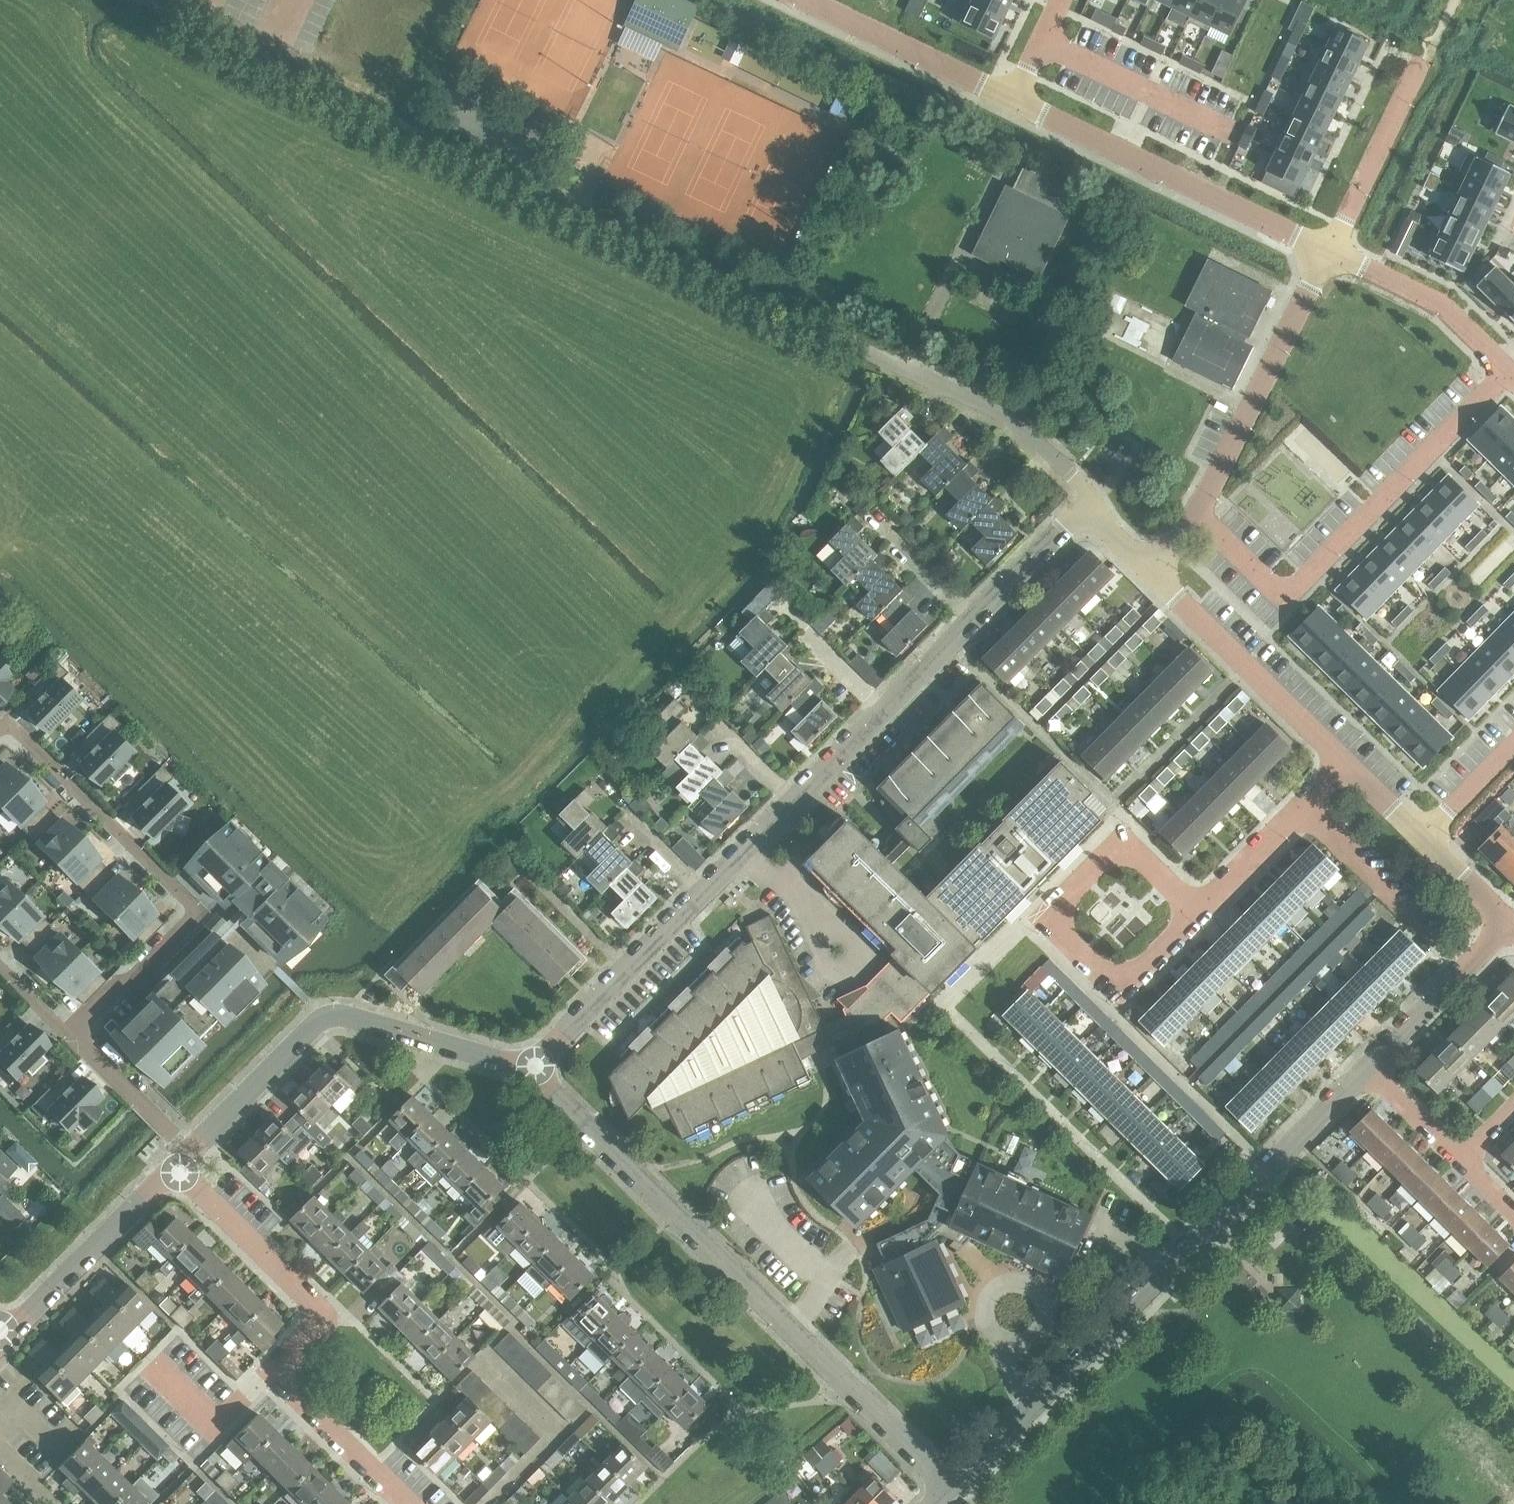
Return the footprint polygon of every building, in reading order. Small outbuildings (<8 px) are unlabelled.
[(629,24),(676,47),(686,26),(695,8),(678,0),(640,0),(629,24)] [(952,20),(994,40),(1004,18),(965,0),(961,0),(952,20)] [(1004,18),(1013,0),(965,0),(1004,18)] [(1169,8),(1173,0),(1154,0),(1169,8)] [(1169,8),(1189,17),(1197,0),(1173,0),(1169,8)] [(1189,17),(1208,27),(1221,0),(1197,0),(1189,17)] [(1208,27),(1229,36),(1236,20),(1240,22),(1246,9),(1243,7),(1246,0),(1221,0),(1208,27)] [(937,6),(930,2),(924,14),(931,18),(937,6)] [(1104,16),(1100,26),(1111,31),(1115,21),(1104,16)] [(1306,24),(1298,20),(1293,30),(1300,35),(1306,24)] [(1115,21),(1111,31),(1122,36),(1126,26),(1115,21)] [(1335,26),(1325,46),(1360,63),(1369,43),(1335,26)] [(1293,30),(1286,41),(1295,45),(1300,35),(1293,30)] [(1154,40),(1144,35),(1139,44),(1150,49),(1154,40)] [(1154,40),(1150,49),(1161,54),(1165,45),(1154,40)] [(1325,46),(1317,63),(1352,79),(1360,63),(1325,46)] [(1225,47),(1214,69),(1226,75),(1236,53),(1225,47)] [(1182,54),(1178,63),(1189,68),(1193,59),(1182,54)] [(1281,54),(1275,65),(1284,70),(1289,59),(1281,54)] [(1204,64),(1193,59),(1189,68),(1199,73),(1204,64)] [(1309,59),(1301,77),(1343,97),(1352,79),(1317,63),(1309,59)] [(1275,65),(1270,76),(1279,80),(1284,70),(1275,65)] [(1301,77),(1293,94),(1335,114),(1343,97),(1301,77)] [(1273,93),(1264,89),(1259,100),(1267,104),(1273,93)] [(1284,111),(1292,115),(1327,131),(1335,114),(1293,94),(1284,111)] [(1259,100),(1254,110),(1262,115),(1267,104),(1259,100)] [(1493,132),(1513,141),(1513,108),(1506,104),(1493,132)] [(1292,115),(1283,133),(1318,149),(1327,131),(1292,115)] [(1248,123),(1242,134),(1250,138),(1256,128),(1248,123)] [(1452,126),(1449,133),(1463,140),(1466,133),(1452,126)] [(1283,133),(1275,149),(1310,166),(1318,149),(1283,133)] [(1242,134),(1237,145),(1245,149),(1250,138),(1242,134)] [(1449,134),(1445,141),(1455,146),(1458,139),(1449,134)] [(1275,149),(1265,171),(1300,188),(1310,166),(1275,149)] [(1468,154),(1458,174),(1463,176),(1463,175),(1501,194),(1510,174),(1468,154)] [(1079,195),(1023,168),(1012,188),(1006,184),(972,255),(998,268),(1002,261),(1038,279),(1079,195)] [(1438,174),(1431,170),(1426,180),(1434,183),(1438,174)] [(1463,176),(1454,193),(1458,195),(1458,194),(1493,211),(1501,194),(1463,175),(1463,176)] [(1434,183),(1426,180),(1422,189),(1430,193),(1434,183)] [(1458,195),(1449,213),(1483,230),(1493,211),(1458,194),(1458,195)] [(1420,214),(1412,210),(1407,219),(1416,223),(1420,214)] [(1439,232),(1439,233),(1474,250),(1483,230),(1449,213),(1439,232)] [(1416,223),(1407,219),(1404,227),(1412,230),(1416,223)] [(1432,229),(1422,250),(1464,271),(1474,250),(1439,233),(1439,232),(1432,229)] [(1500,246),(1496,254),(1507,259),(1510,251),(1500,246)] [(1250,338),(1272,291),(1208,259),(1185,306),(1196,312),(1172,360),(1233,389),(1253,347),(1239,340),(1242,335),(1250,338)] [(1471,276),(1479,284),(1477,286),(1501,309),(1513,295),(1513,284),(1487,259),(1471,276)] [(1501,309),(1513,321),(1513,295),(1501,309)] [(1513,433),(1513,418),(1501,406),(1469,439),(1489,459),(1513,433)] [(917,453),(925,444),(905,424),(912,417),(902,407),(877,433),(892,447),(879,461),(894,476),(917,453)] [(942,488),(966,464),(945,444),(953,437),(943,427),(925,444),(917,453),(932,467),(918,481),(934,496),(942,488)] [(1513,464),(1513,433),(1489,459),(1504,474),(1513,464)] [(959,531),(968,522),(991,499),(970,479),(978,471),(969,462),(966,464),(942,488),(958,503),(944,516),(959,531)] [(1504,474),(1513,484),(1513,464),(1504,474)] [(1468,479),(1473,473),(1464,465),(1459,471),(1468,479)] [(1459,524),(1477,505),(1448,476),(1429,495),(1459,524)] [(1484,494),(1489,489),(1481,481),(1475,486),(1484,494)] [(1492,502),(1497,497),(1489,489),(1484,494),(1492,502)] [(1440,543),(1459,524),(1429,495),(1411,514),(1440,543)] [(991,499),(968,522),(983,536),(970,549),(986,565),(1017,534),(997,514),(1004,507),(994,496),(991,499)] [(1421,562),(1440,543),(1411,514),(1392,532),(1421,562)] [(845,586),(853,578),(876,554),(856,535),(864,527),(854,517),(828,543),(843,558),(830,571),(845,586)] [(1479,543),(1487,535),(1482,529),(1474,538),(1479,543)] [(1403,581),(1421,562),(1392,532),(1373,551),(1403,581)] [(1471,552),(1479,543),(1474,538),(1466,546),(1471,552)] [(1384,599),(1403,581),(1373,551),(1355,570),(1384,599)] [(878,612),(901,590),(880,570),(888,561),(879,552),(876,554),(853,578),(868,593),(855,606),(870,621),(878,612)] [(1075,567),(1096,590),(1112,575),(1090,553),(1075,567)] [(1442,581),(1451,572),(1445,567),(1437,575),(1442,581)] [(1365,618),(1384,599),(1355,570),(1336,589),(1365,618)] [(1057,586),(1054,589),(1076,610),(1079,608),(1094,593),(1071,571),(1057,586)] [(1434,590),(1442,581),(1437,575),(1428,584),(1434,590)] [(1513,584),(1513,578),(1511,575),(1503,584),(1509,589),(1513,584)] [(896,656),(927,625),(906,605),(914,597),(904,587),(901,590),(878,612),(893,627),(880,640),(896,656)] [(1054,589),(1038,605),(1060,627),(1076,610),(1054,589)] [(753,619),(762,610),(753,602),(745,610),(753,619)] [(1346,618),(1351,612),(1343,604),(1338,610),(1346,618)] [(1406,619),(1414,610),(1408,604),(1400,613),(1406,619)] [(1481,618),(1489,610),(1483,604),(1475,613),(1481,618)] [(1038,605),(1022,620),(1044,643),(1060,627),(1038,605)] [(1131,627),(1142,616),(1133,607),(1122,618),(1131,627)] [(1310,654),(1338,625),(1319,607),(1291,636),(1310,654)] [(755,677),(763,669),(786,646),(766,626),(774,618),(764,608),(739,634),(754,649),(740,663),(755,677)] [(1398,627),(1406,619),(1400,613),(1392,622),(1398,627)] [(1472,627),(1481,618),(1475,613),(1466,621),(1472,627)] [(1151,633),(1162,622),(1153,614),(1142,625),(1151,633)] [(1513,614),(1495,633),(1513,651),(1513,614)] [(1019,624),(1002,641),(1024,663),(1041,645),(1044,643),(1022,620),(1019,624)] [(1364,637),(1370,631),(1361,623),(1356,629),(1364,637)] [(1104,636),(1113,644),(1124,633),(1116,624),(1104,636)] [(1329,673),(1357,644),(1338,625),(1310,654),(1329,673)] [(1373,644),(1378,639),(1370,631),(1364,637),(1373,644)] [(1133,652),(1144,640),(1136,632),(1124,643),(1133,652)] [(1513,672),(1513,651),(1495,633),(1476,652),(1506,681),(1513,672)] [(1096,662),(1113,644),(1104,636),(1087,654),(1096,662)] [(1002,641),(984,659),(1006,681),(1024,663),(1002,641)] [(1443,656),(1452,648),(1446,642),(1438,651),(1443,656)] [(781,711),(789,703),(811,681),(790,661),(798,653),(789,643),(786,646),(763,669),(778,684),(766,696),(781,711)] [(1347,691),(1376,662),(1357,644),(1329,673),(1347,691)] [(1174,664),(1195,686),(1211,671),(1189,649),(1174,664)] [(1116,669),(1127,658),(1118,650),(1107,661),(1116,669)] [(1435,665),(1443,656),(1438,651),(1429,659),(1435,665)] [(1487,700),(1506,681),(1476,652),(1458,671),(1487,700)] [(1070,670),(1079,679),(1089,668),(1081,660),(1070,670)] [(1402,673),(1407,668),(1399,660),(1394,665),(1402,673)] [(57,661),(25,692),(34,701),(39,707),(30,716),(46,733),(80,699),(60,679),(68,672),(57,661)] [(1366,710),(1394,681),(1376,662),(1347,691),(1366,710)] [(11,690),(2,680),(9,673),(0,664),(0,701),(11,690)] [(862,675),(876,687),(886,677),(872,664),(862,675)] [(1171,667),(1154,684),(1175,706),(1193,688),(1171,667)] [(1099,687),(1109,676),(1101,668),(1090,679),(1099,687)] [(1410,681),(1416,676),(1407,668),(1402,673),(1410,681)] [(1061,698),(1079,679),(1070,670),(1052,689),(1061,698)] [(1468,719),(1487,700),(1458,671),(1439,690),(1468,719)] [(684,672),(678,678),(686,686),(692,680),(684,672)] [(814,678),(811,681),(789,703),(804,718),(791,731),(807,747),(837,716),(816,695),(824,688),(814,678)] [(1385,728),(1413,699),(1394,681),(1366,710),(1385,728)] [(1006,730),(1017,719),(981,683),(969,696),(974,701),(957,719),(951,713),(928,736),(934,742),(917,760),(911,754),(888,777),(894,783),(884,793),(886,794),(880,800),(883,808),(886,815),(891,822),(896,828),(895,828),(919,852),(953,817),(936,801),(946,791),(949,795),(969,774),(966,771),(986,750),(989,754),(1010,733),(1006,730)] [(1154,684),(1136,702),(1158,723),(1166,716),(1175,706),(1154,684)] [(1067,703),(1075,712),(1092,693),(1084,685),(1072,697),(1073,697),(1067,703)] [(1235,716),(1246,703),(1237,695),(1225,707),(1235,716)] [(1043,716),(1053,705),(1044,696),(1034,707),(1043,716)] [(1440,710),(1445,705),(1437,697),(1432,702),(1440,710)] [(666,768),(674,760),(696,737),(676,717),(684,709),(674,698),(649,724),(664,739),(650,753),(666,768)] [(1404,747),(1432,718),(1413,699),(1385,728),(1404,747)] [(1121,718),(1118,720),(1140,742),(1143,740),(1158,723),(1136,702),(1121,718)] [(1075,712),(1067,703),(1066,703),(1055,715),(1064,723),(1075,712)] [(1448,718),(1453,713),(1445,705),(1440,710),(1448,718)] [(109,713),(78,745),(86,753),(92,759),(82,769),(98,785),(107,776),(114,783),(130,767),(123,760),(132,751),(113,731),(120,724),(109,713)] [(1217,734),(1228,722),(1219,713),(1208,725),(1217,734)] [(1423,765),(1451,736),(1432,718),(1404,747),(1423,765)] [(1118,720),(1101,738),(1123,759),(1140,742),(1118,720)] [(1266,724),(1248,743),(1272,764),(1289,747),(1266,724)] [(1199,751),(1211,739),(1202,731),(1190,743),(1199,751)] [(696,737),(674,760),(688,774),(675,787),(691,802),(699,794),(722,771),(701,751),(709,743),(699,734),(696,737)] [(765,755),(772,748),(760,735),(752,742),(765,755)] [(1101,738),(1083,756),(1090,763),(1105,778),(1123,759),(1101,738)] [(1248,743),(1231,760),(1253,783),(1271,765),(1248,743)] [(1182,769),(1193,757),(1185,749),(1173,760),(1182,769)] [(1231,760),(1213,778),(1236,800),(1253,783),(1231,760)] [(595,761),(587,768),(602,782),(609,774),(595,761)] [(826,841),(804,863),(893,952),(892,953),(895,956),(844,1008),(847,1014),(852,1012),(860,1029),(885,1018),(891,1012),(901,1022),(931,991),(932,993),(978,947),(975,943),(980,938),(982,940),(1102,819),(1097,814),(1105,806),(1092,793),(1062,762),(926,899),(842,815),(832,825),(829,824),(826,824),(824,825),(821,828),(820,831),(819,834),(820,838),(823,840),(826,841)] [(25,781),(13,769),(11,771),(3,764),(0,768),(0,806),(25,781)] [(144,811),(134,821),(150,837),(184,803),(165,784),(172,777),(161,766),(138,788),(147,797),(138,806),(144,811)] [(1165,787),(1176,775),(1167,766),(1156,778),(1165,787)] [(724,769),(722,771),(699,794),(714,808),(701,822),(717,838),(747,807),(726,786),(734,778),(724,769)] [(1213,778),(1196,796),(1218,818),(1236,800),(1213,778)] [(46,816),(37,808),(42,803),(35,795),(37,793),(25,781),(0,806),(28,834),(46,816)] [(1148,805),(1159,793),(1150,784),(1138,796),(1148,805)] [(1487,825),(1504,808),(1513,799),(1513,791),(1510,786),(1478,815),(1487,825)] [(585,850),(607,827),(587,807),(594,799),(584,789),(559,815),(574,830),(561,843),(577,859),(585,850)] [(1196,796),(1179,813),(1201,835),(1218,818),(1196,796)] [(1477,849),(1495,866),(1513,847),(1513,817),(1512,815),(1504,808),(1483,830),(1490,836),(1477,849)] [(1179,813),(1161,831),(1183,853),(1201,835),(1179,813)] [(56,862),(81,837),(69,825),(67,827),(60,820),(55,825),(46,816),(28,834),(56,862)] [(325,920),(227,822),(184,865),(225,906),(234,897),(249,912),(240,922),(281,963),(325,920)] [(602,892),(610,884),(632,862),(611,842),(619,834),(609,825),(607,827),(585,850),(600,864),(586,877),(602,892)] [(84,890),(102,872),(93,864),(98,859),(91,851),(93,849),(81,837),(56,862),(84,890)] [(1315,845),(1297,863),(1318,884),(1336,866),(1315,845)] [(696,869),(705,859),(692,847),(683,857),(696,869)] [(1495,866),(1512,883),(1513,881),(1513,847),(1495,866)] [(635,859),(632,862),(610,884),(625,899),(611,912),(628,928),(658,897),(637,876),(644,869),(635,859)] [(1297,863),(1280,880),(1301,901),(1318,884),(1297,863)] [(112,918),(137,893),(125,881),(123,883),(116,876),(111,881),(102,872),(84,890),(112,918)] [(22,896),(0,875),(0,918),(22,896)] [(1280,880),(1262,898),(1284,919),(1301,901),(1280,880)] [(499,903),(481,885),(398,968),(395,964),(387,972),(403,989),(411,981),(423,993),(495,921),(557,983),(582,958),(513,889),(499,903)] [(1341,908),(1348,915),(1366,897),(1359,890),(1341,908)] [(137,893),(112,918),(140,946),(158,928),(149,920),(154,915),(147,907),(149,905),(137,893)] [(50,924),(22,896),(0,918),(0,925),(8,934),(11,931),(18,938),(23,933),(32,942),(50,924)] [(1262,898),(1245,915),(1267,936),(1284,919),(1262,898)] [(1348,915),(1341,908),(1334,901),(1323,911),(1331,919),(1324,925),(1332,932),(1348,915)] [(1367,906),(1353,920),(1361,928),(1373,917),(1375,914),(1367,906)] [(609,1076),(630,1119),(646,1103),(664,1121),(672,1117),(683,1140),(698,1132),(696,1127),(717,1117),(720,1122),(749,1108),(747,1103),(768,1093),(770,1098),(800,1084),(797,1080),(809,1074),(802,1059),(833,1045),(838,1057),(892,1033),(885,1018),(860,1029),(852,1012),(847,1014),(823,1025),(812,1000),(771,914),(746,926),(753,940),(746,943),(739,937),(620,1057),(624,1061),(609,1076)] [(1245,915),(1228,933),(1249,954),(1267,936),(1245,915)] [(1353,920),(1336,937),(1344,945),(1355,934),(1361,928),(1353,920)] [(52,978),(78,952),(50,924),(32,942),(41,951),(36,956),(43,963),(40,966),(52,978)] [(1314,950),(1332,932),(1324,925),(1307,943),(1314,950)] [(1394,940),(1384,950),(1405,970),(1423,952),(1402,931),(1396,925),(1388,934),(1394,940)] [(1228,933),(1210,950),(1232,971),(1249,954),(1228,933)] [(160,1085),(263,981),(219,937),(177,980),(178,981),(160,1000),(158,998),(116,1041),(160,1085)] [(1336,937),(1319,955),(1327,963),(1332,968),(1344,957),(1338,951),(1344,945),(1336,937)] [(1351,949),(1363,962),(1373,952),(1362,940),(1351,949)] [(1297,968),(1314,950),(1307,943),(1289,961),(1297,968)] [(1210,950),(1193,968),(1215,989),(1232,971),(1210,950)] [(1384,950),(1367,966),(1388,987),(1405,970),(1384,950)] [(78,952),(52,978),(64,990),(67,987),(74,994),(79,989),(88,998),(106,980),(78,952)] [(1319,955),(1302,972),(1310,980),(1317,973),(1327,963),(1319,955)] [(1280,985),(1297,968),(1289,961),(1273,977),(1280,985)] [(1065,991),(1074,982),(1055,964),(1047,973),(1065,991)] [(1367,966),(1350,984),(1371,1005),(1388,987),(1367,966)] [(1177,985),(1176,985),(1197,1006),(1215,989),(1193,968),(1177,985)] [(1499,987),(1513,1002),(1513,971),(1499,987)] [(1302,972),(1285,990),(1293,997),(1310,980),(1302,972)] [(1262,1002),(1280,985),(1273,977),(1255,995),(1262,1002)] [(1350,984),(1333,1001),(1354,1022),(1371,1005),(1350,984)] [(1176,985),(1159,1002),(1181,1023),(1197,1006),(1176,985)] [(1513,1014),(1513,1002),(1499,987),(1482,1003),(1504,1025),(1513,1014)] [(1285,990),(1267,1008),(1275,1016),(1293,997),(1285,990)] [(1026,991),(1004,1013),(1023,1031),(1044,1009),(1026,991)] [(1246,1019),(1262,1002),(1255,995),(1238,1012),(1246,1019)] [(1333,1001),(1315,1019),(1336,1040),(1354,1022),(1333,1001)] [(1159,1002),(1142,1020),(1163,1041),(1181,1023),(1159,1002)] [(1487,1042),(1504,1025),(1482,1003),(1465,1021),(1487,1042)] [(1267,1008),(1251,1024),(1259,1032),(1275,1016),(1267,1008)] [(1044,1009),(1023,1031),(1040,1048),(1062,1026),(1045,1010),(1044,1009)] [(1229,1036),(1246,1019),(1238,1012),(1221,1029),(1229,1036)] [(114,1037),(122,1029),(111,1018),(103,1026),(114,1037)] [(1315,1019),(1298,1036),(1319,1057),(1336,1040),(1315,1019)] [(1470,1059),(1487,1042),(1465,1021),(1449,1037),(1470,1059)] [(15,1077),(24,1068),(31,1075),(47,1059),(40,1052),(49,1043),(33,1027),(23,1037),(17,1031),(9,1022),(0,1031),(0,1062),(15,1077)] [(1251,1024),(1235,1040),(1243,1048),(1259,1032),(1251,1024)] [(1062,1026),(1040,1048),(1058,1065),(1079,1044),(1062,1026)] [(864,1120),(805,1181),(857,1228),(915,1169),(939,1192),(929,1218),(876,1242),(885,1262),(873,1268),(902,1331),(966,1302),(936,1237),(932,1240),(930,1237),(938,1232),(964,1244),(971,1238),(1063,1280),(1092,1215),(977,1162),(960,1154),(944,1141),(949,1136),(899,1029),(892,1033),(838,1057),(836,1058),(864,1120)] [(1212,1054),(1229,1036),(1221,1029),(1204,1047),(1212,1054)] [(1298,1037),(1281,1054),(1302,1075),(1319,1057),(1298,1036),(1298,1037)] [(1454,1075),(1470,1059),(1449,1037),(1432,1054),(1454,1075)] [(1235,1040),(1215,1060),(1224,1068),(1232,1075),(1242,1065),(1235,1057),(1236,1056),(1243,1048),(1235,1040)] [(1079,1044),(1058,1065),(1075,1082),(1096,1061),(1079,1044)] [(1197,1068),(1212,1054),(1204,1047),(1190,1061),(1197,1068)] [(1281,1054),(1264,1071),(1285,1092),(1302,1075),(1281,1054)] [(1437,1093),(1454,1075),(1432,1054),(1415,1071),(1437,1093)] [(308,1080),(331,1102),(350,1083),(355,1088),(363,1080),(345,1062),(337,1070),(327,1060),(308,1080)] [(1215,1060),(1198,1077),(1206,1086),(1224,1068),(1215,1060)] [(1096,1061),(1075,1082),(1092,1099),(1114,1078),(1120,1072),(1113,1066),(1107,1071),(1096,1061)] [(1513,1077),(1513,1069),(1507,1062),(1500,1069),(1511,1080),(1513,1077)] [(1264,1071),(1247,1088),(1268,1109),(1285,1092),(1264,1071)] [(1114,1078),(1092,1099),(1109,1116),(1131,1094),(1130,1094),(1136,1088),(1129,1081),(1123,1087),(1114,1078)] [(101,1095),(85,1079),(76,1089),(70,1084),(61,1092),(53,1084),(30,1106),(41,1117),(48,1110),(68,1129),(77,1120),(84,1127),(99,1112),(92,1105),(101,1095)] [(313,1134),(311,1135),(314,1138),(324,1148),(333,1138),(314,1119),(331,1102),(308,1080),(291,1097),(301,1107),(293,1115),(313,1134)] [(1474,1095),(1485,1106),(1493,1098),(1482,1086),(1474,1095)] [(1245,1090),(1229,1106),(1250,1127),(1267,1111),(1268,1109),(1247,1088),(1245,1090)] [(1131,1094),(1109,1116),(1127,1134),(1129,1136),(1150,1113),(1155,1108),(1148,1101),(1143,1106),(1131,1095),(1131,1094)] [(391,1118),(401,1128),(389,1141),(398,1150),(410,1137),(409,1136),(433,1113),(414,1095),(391,1118)] [(1477,1113),(1485,1106),(1474,1095),(1466,1102),(1477,1113)] [(1373,1110),(1351,1132),(1368,1149),(1389,1127),(1373,1110)] [(280,1155),(278,1156),(287,1164),(314,1138),(311,1135),(313,1134),(293,1115),(285,1124),(274,1113),(256,1132),(280,1155)] [(420,1147),(407,1160),(414,1166),(450,1130),(433,1113),(409,1136),(410,1137),(420,1147)] [(1150,1113),(1129,1136),(1144,1151),(1165,1129),(1150,1113)] [(361,1116),(353,1124),(364,1136),(373,1127),(361,1116)] [(1212,1119),(1204,1127),(1218,1140),(1226,1133),(1212,1119)] [(1389,1127),(1368,1149),(1385,1166),(1407,1144),(1389,1127)] [(1165,1129),(1144,1151),(1162,1169),(1184,1147),(1189,1141),(1183,1135),(1177,1140),(1166,1129),(1165,1129)] [(450,1130),(414,1166),(415,1167),(415,1170),(432,1186),(446,1173),(445,1172),(468,1148),(450,1130)] [(262,1173),(278,1156),(280,1155),(256,1132),(238,1150),(248,1160),(239,1170),(267,1197),(276,1188),(265,1179),(267,1177),(262,1173)] [(1500,1156),(1513,1169),(1513,1142),(1500,1156)] [(1407,1144),(1385,1166),(1402,1182),(1402,1183),(1423,1161),(1407,1144)] [(1184,1147),(1162,1169),(1180,1186),(1202,1164),(1184,1147)] [(463,1189),(486,1166),(468,1148),(445,1172),(446,1173),(456,1183),(447,1192),(455,1200),(465,1191),(463,1189)] [(373,1174),(379,1167),(362,1150),(355,1156),(373,1174)] [(15,1168),(0,1153),(0,1183),(15,1168)] [(1340,1179),(1350,1168),(1342,1159),(1331,1170),(1340,1179)] [(311,1184),(323,1171),(312,1161),(300,1173),(311,1184)] [(1423,1161),(1402,1183),(1418,1199),(1440,1178),(1423,1161)] [(463,1189),(465,1191),(476,1203),(464,1215),(476,1227),(503,1199),(496,1192),(505,1184),(486,1166),(463,1189)] [(390,1191),(397,1184),(379,1167),(373,1174),(390,1191)] [(350,1175),(361,1186),(367,1179),(356,1168),(350,1175)] [(1350,1168),(1340,1179),(1347,1186),(1358,1175),(1350,1168)] [(1440,1178),(1418,1199),(1435,1216),(1456,1194),(1440,1178)] [(379,1205),(386,1198),(373,1184),(366,1191),(379,1205)] [(408,1209),(415,1202),(397,1184),(390,1191),(408,1209)] [(1374,1210),(1384,1200),(1377,1192),(1366,1203),(1374,1210)] [(1456,1194),(1435,1216),(1452,1232),(1474,1211),(1456,1194)] [(14,1229),(25,1218),(2,1195),(0,1197),(0,1215),(14,1229)] [(316,1195),(292,1219),(311,1237),(334,1213),(320,1198),(316,1195)] [(1384,1200),(1374,1210),(1382,1219),(1393,1208),(1384,1200)] [(499,1224),(486,1237),(498,1248),(506,1257),(519,1244),(517,1242),(540,1219),(522,1201),(499,1224)] [(427,1227),(433,1220),(415,1202),(408,1209),(427,1227)] [(397,1222),(403,1215),(392,1204),(385,1210),(397,1222)] [(334,1213),(311,1237),(329,1254),(352,1230),(343,1221),(347,1217),(338,1209),(334,1213)] [(1474,1211),(1452,1232),(1468,1249),(1469,1249),(1490,1227),(1474,1211)] [(148,1221),(131,1238),(143,1250),(152,1240),(170,1257),(193,1233),(175,1215),(158,1231),(148,1221)] [(540,1219),(517,1242),(519,1244),(535,1260),(558,1237),(540,1219)] [(352,1230),(329,1254),(346,1272),(370,1248),(360,1238),(371,1228),(362,1220),(352,1230)] [(433,1220),(427,1227),(439,1239),(446,1233),(433,1220)] [(422,1248),(430,1240),(410,1222),(404,1228),(416,1240),(422,1248)] [(1408,1243),(1419,1232),(1411,1224),(1401,1235),(1408,1243)] [(1490,1227),(1469,1249),(1485,1266),(1507,1244),(1490,1227)] [(1419,1232),(1408,1243),(1417,1251),(1427,1240),(1419,1232)] [(170,1257),(159,1269),(166,1276),(177,1264),(187,1274),(210,1250),(193,1233),(170,1257)] [(537,1262),(526,1271),(543,1288),(547,1284),(553,1278),(576,1255),(558,1237),(535,1260),(537,1262)] [(370,1248),(346,1272),(364,1290),(373,1281),(381,1290),(400,1271),(391,1261),(387,1265),(370,1248)] [(210,1250),(187,1274),(198,1285),(187,1297),(194,1303),(204,1292),(228,1268),(210,1250)] [(450,1273),(456,1267),(444,1255),(438,1262),(450,1273)] [(576,1255),(553,1278),(571,1296),(594,1273),(576,1255)] [(480,1280),(487,1273),(469,1256),(463,1262),(480,1280)] [(1442,1274),(1453,1264),(1446,1256),(1435,1267),(1442,1274)] [(500,1281),(509,1272),(499,1261),(490,1270),(500,1281)] [(1499,1278),(1513,1293),(1513,1263),(1499,1278)] [(1453,1264),(1442,1274),(1451,1283),(1462,1273),(1453,1264)] [(228,1268),(204,1292),(222,1309),(246,1285),(228,1268)] [(141,1287),(152,1275),(145,1269),(134,1280),(141,1287)] [(400,1271),(381,1290),(389,1298),(381,1306),(399,1324),(423,1300),(406,1283),(409,1280),(400,1271)] [(467,1291),(474,1285),(462,1273),(456,1280),(467,1291)] [(487,1273),(480,1280),(493,1292),(499,1285),(487,1273)] [(152,1275),(141,1287),(146,1292),(158,1281),(152,1275)] [(102,1276),(95,1283),(135,1323),(151,1307),(124,1280),(115,1289),(102,1276)] [(95,1283),(89,1289),(102,1302),(93,1311),(120,1338),(128,1345),(143,1331),(135,1323),(95,1283)] [(246,1285),(222,1309),(240,1327),(263,1303),(246,1285)] [(1278,1312),(1301,1311),(1301,1287),(1277,1288),(1278,1312)] [(485,1309),(492,1302),(480,1291),(474,1298),(485,1309)] [(516,1315),(523,1308),(506,1291),(499,1298),(516,1315)] [(585,1301),(563,1323),(588,1347),(596,1339),(595,1339),(619,1315),(610,1306),(612,1304),(613,1300),(607,1295),(603,1295),(601,1297),(591,1307),(585,1301)] [(423,1300),(399,1324),(418,1342),(441,1318),(423,1300)] [(492,1302),(485,1309),(504,1327),(505,1326),(510,1320),(492,1302)] [(1484,1313),(1491,1320),(1502,1309),(1495,1302),(1484,1313)] [(240,1327),(229,1338),(237,1345),(247,1335),(258,1345),(263,1351),(276,1338),(270,1333),(282,1321),(263,1303),(240,1327)] [(176,1321),(187,1310),(180,1304),(169,1315),(176,1321)] [(72,1306),(65,1314),(105,1353),(120,1338),(93,1311),(85,1319),(72,1306)] [(516,1315),(529,1328),(536,1321),(523,1308),(516,1315)] [(1502,1309),(1491,1320),(1500,1329),(1510,1318),(1502,1309)] [(187,1310),(176,1321),(181,1327),(192,1315),(187,1310)] [(441,1318),(418,1342),(436,1359),(460,1335),(449,1325),(454,1320),(447,1312),(441,1318)] [(596,1339),(588,1347),(605,1365),(614,1357),(613,1356),(637,1333),(628,1324),(630,1322),(631,1318),(625,1313),(622,1313),(619,1315),(595,1339),(596,1339)] [(65,1314),(58,1321),(71,1334),(62,1342),(89,1369),(105,1353),(65,1314)] [(504,1355),(519,1340),(510,1331),(495,1346),(504,1355)] [(637,1333),(613,1356),(614,1357),(622,1366),(614,1374),(622,1383),(631,1374),(655,1351),(637,1333)] [(460,1335),(436,1359),(454,1377),(477,1353),(460,1335)] [(42,1337),(35,1344),(75,1383),(89,1369),(62,1342),(55,1350),(42,1337)] [(211,1356),(222,1345),(216,1339),(205,1350),(211,1356)] [(513,1364),(527,1349),(519,1340),(504,1355),(513,1364)] [(562,1372),(569,1365),(544,1340),(537,1347),(562,1372)] [(35,1344),(28,1351),(41,1364),(32,1374),(59,1400),(64,1405),(79,1389),(74,1384),(75,1383),(35,1344)] [(222,1345),(211,1356),(218,1363),(226,1355),(229,1352),(222,1345)] [(521,1372),(536,1357),(527,1349),(513,1364),(521,1372)] [(622,1383),(619,1386),(638,1404),(642,1400),(641,1400),(649,1392),(672,1369),(655,1351),(631,1374),(622,1383)] [(226,1355),(218,1363),(235,1380),(243,1372),(226,1355)] [(530,1381),(545,1366),(536,1357),(521,1372),(530,1381)] [(580,1390),(587,1383),(569,1365),(562,1372),(580,1390)] [(538,1389),(553,1374),(545,1366),(530,1381),(538,1389)] [(466,1393),(481,1378),(473,1369),(457,1385),(466,1393)] [(649,1392),(641,1400),(642,1400),(659,1418),(667,1410),(666,1410),(690,1386),(672,1369),(649,1392)] [(553,1374),(538,1389),(547,1398),(561,1383),(553,1374)] [(475,1402),(490,1386),(481,1378),(466,1393),(468,1396),(475,1402)] [(556,1407),(570,1392),(561,1383),(547,1398),(556,1407)] [(587,1383),(580,1390),(592,1401),(599,1395),(587,1383)] [(483,1410),(498,1395),(490,1386),(475,1402),(483,1410)] [(690,1386),(666,1410),(667,1410),(685,1428),(708,1404),(690,1386)] [(564,1415),(578,1400),(570,1392),(556,1407),(564,1415)] [(492,1419),(507,1404),(498,1395),(483,1410),(492,1419)] [(483,1410),(475,1402),(468,1396),(450,1414),(475,1439),(493,1420),(492,1419),(483,1410)] [(130,1424),(138,1416),(121,1400),(109,1413),(117,1420),(122,1415),(130,1424)] [(578,1400),(564,1415),(572,1423),(587,1408),(578,1400)] [(610,1419),(617,1412),(605,1401),(598,1408),(610,1419)] [(90,1424),(102,1411),(95,1404),(83,1417),(90,1424)] [(500,1428),(516,1412),(507,1404),(492,1419),(493,1420),(500,1428)] [(233,1436),(224,1445),(243,1464),(252,1455),(276,1431),(257,1412),(233,1436)] [(509,1436),(525,1420),(516,1412),(500,1428),(509,1436)] [(457,1457),(475,1439),(450,1414),(432,1432),(457,1457)] [(590,1433),(601,1421),(593,1414),(582,1425),(590,1433)] [(138,1416),(130,1424),(140,1433),(147,1425),(138,1416)] [(616,1425),(628,1437),(635,1430),(623,1418),(616,1425)] [(518,1445),(533,1429),(525,1420),(509,1436),(518,1445)] [(533,1429),(518,1445),(526,1453),(541,1437),(533,1429)] [(276,1431),(252,1455),(270,1472),(293,1448),(276,1431)] [(439,1475),(457,1457),(432,1432),(415,1450),(439,1475)] [(570,1450),(581,1439),(574,1432),(563,1444),(570,1450)] [(151,1444),(161,1453),(169,1446),(159,1436),(151,1444)] [(645,1455),(652,1448),(641,1436),(634,1443),(645,1455)] [(84,1439),(57,1466),(67,1476),(61,1483),(67,1488),(100,1454),(84,1439)] [(604,1462),(628,1485),(646,1467),(622,1443),(604,1462)] [(170,1462),(178,1455),(169,1446),(161,1453),(170,1462)] [(293,1448),(270,1472),(288,1490),(312,1466),(293,1448)] [(507,1472),(522,1457),(515,1450),(500,1465),(507,1472)] [(552,1468),(564,1457),(557,1450),(546,1462),(552,1468)] [(831,1451),(823,1457),(832,1468),(841,1462),(832,1450),(831,1451)] [(100,1454),(67,1488),(72,1493),(78,1487),(88,1497),(115,1470),(100,1454)] [(824,1475),(832,1468),(823,1457),(814,1464),(824,1475)] [(587,1480),(611,1503),(628,1485),(604,1462),(587,1480)] [(288,1490),(302,1503),(308,1503),(329,1483),(320,1474),(312,1466),(288,1490)] [(221,1486),(232,1475),(225,1468),(214,1479),(221,1486)] [(535,1486),(546,1474),(540,1468),(528,1480),(535,1486)] [(88,1497),(95,1503),(111,1503),(130,1484),(115,1470),(88,1497)] [(495,1471),(483,1483),(490,1490),(502,1477),(495,1471)] [(10,1503),(0,1493),(13,1480),(5,1472),(0,1477),(0,1503),(9,1503),(10,1503)] [(867,1503),(890,1503),(897,1497),(873,1474),(865,1483),(860,1478),(853,1485),(858,1490),(855,1492),(867,1503)] [(226,1492),(235,1484),(238,1481),(232,1475),(221,1486),(226,1492)] [(111,1503),(140,1503),(144,1500),(148,1503),(149,1503),(159,1494),(139,1476),(131,1485),(130,1484),(111,1503)] [(611,1503),(587,1480),(569,1498),(575,1503),(610,1503),(611,1503)] [(308,1503),(343,1503),(347,1501),(329,1483),(308,1503)] [(464,1501),(467,1503),(476,1503),(490,1490),(483,1483),(464,1501)] [(776,1503),(788,1503),(799,1495),(791,1484),(772,1499),(776,1503)] [(529,1492),(522,1485),(510,1497),(517,1503),(529,1492)] [(855,1492),(853,1495),(848,1490),(842,1496),(847,1501),(844,1503),(867,1503),(855,1492)]
